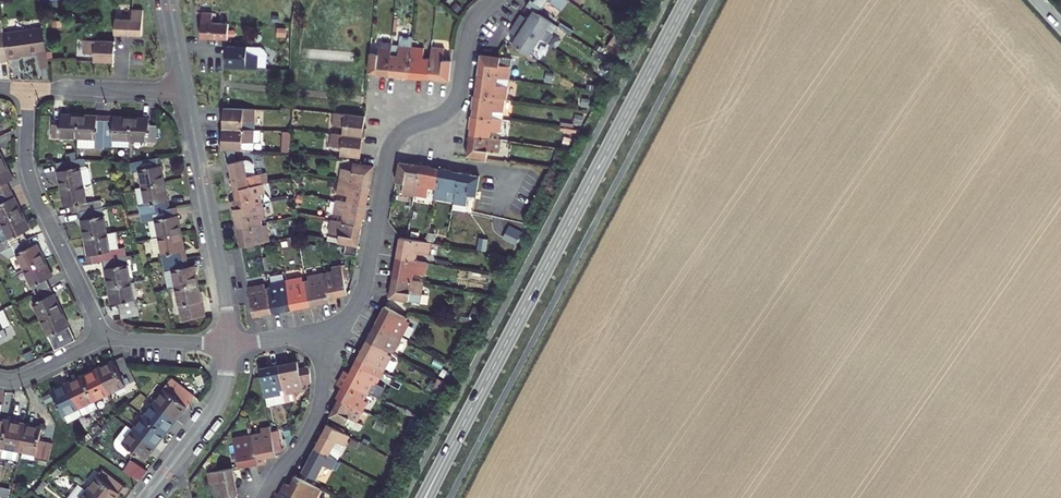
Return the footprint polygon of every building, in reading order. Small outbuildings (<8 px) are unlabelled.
[(541,4),(536,0),(529,0),(526,4),(532,8),(536,11),(541,4)] [(559,9),(565,0),(547,0),(559,9)] [(133,9),(122,8),(122,18),(108,17),(107,30),(132,32),(133,9)] [(536,11),(532,8),(527,16),(520,12),(515,20),(539,37),(545,42),(557,25),(536,11)] [(212,14),(200,13),(200,39),(226,41),(227,23),(212,22),(212,14)] [(514,34),(509,42),(527,55),(539,37),(515,20),(508,30),(514,34)] [(559,21),(557,25),(569,34),(572,30),(559,21)] [(1,30),(1,32),(4,54),(34,51),(36,65),(46,64),(44,49),(39,50),(34,25),(1,30)] [(39,50),(44,49),(39,25),(34,25),(39,50)] [(106,38),(73,35),(71,50),(87,51),(86,61),(104,62),(106,38)] [(397,46),(390,45),(387,75),(393,75),(393,79),(406,80),(409,47),(409,37),(398,36),(397,46)] [(615,36),(605,49),(616,57),(626,44),(615,36)] [(234,37),(233,45),(246,46),(247,38),(234,37)] [(387,75),(389,55),(390,45),(390,43),(377,42),(376,54),(370,53),(368,72),(387,75)] [(233,45),(226,44),(224,65),(255,67),(256,55),(245,54),(246,46),(233,45)] [(426,79),(428,59),(420,58),(421,48),(409,47),(406,80),(420,81),(420,78),(426,79)] [(428,59),(426,79),(447,81),(450,61),(441,60),(442,48),(429,47),(428,59)] [(478,54),(474,76),(505,81),(508,58),(478,54)] [(473,85),(471,98),(500,101),(502,101),(505,81),(474,76),(473,85)] [(500,101),(471,98),(470,104),(467,104),(466,116),(490,119),(491,111),(499,112),(500,101)] [(222,105),(220,124),(252,127),(254,108),(222,105)] [(49,136),(74,137),(76,114),(58,113),(58,121),(50,120),(49,136)] [(100,146),(102,116),(76,114),(74,137),(93,138),(92,146),(100,146)] [(362,119),(331,114),(329,125),(340,127),(339,135),(359,138),(362,119)] [(126,139),(128,117),(102,116),(100,146),(125,148),(126,139)] [(498,121),(490,119),(466,116),(464,130),(466,130),(465,140),(486,143),(488,134),(496,135),(498,121)] [(153,126),(145,125),(146,118),(128,117),(126,139),(152,141),(153,126)] [(252,127),(220,124),(218,146),(250,149),(251,138),(256,139),(258,137),(259,128),(252,127)] [(285,152),(286,130),(278,129),(277,151),(285,152)] [(359,138),(339,135),(328,133),(327,144),(338,146),(336,154),(356,157),(359,138)] [(462,157),(487,161),(487,154),(496,155),(497,144),(486,143),(465,140),(462,157)] [(223,158),(228,186),(253,181),(259,180),(263,180),(262,169),(251,171),(248,158),(245,156),(240,155),(223,158)] [(155,157),(132,162),(136,188),(159,183),(155,157)] [(58,187),(79,183),(77,168),(82,167),(80,159),(73,159),(54,163),(58,187)] [(337,165),(334,179),(366,185),(369,166),(349,162),(348,166),(337,165)] [(410,200),(411,198),(416,167),(395,164),(391,185),(401,187),(399,198),(410,200)] [(1,166),(0,166),(0,194),(7,191),(3,184),(9,181),(1,166)] [(416,167),(411,198),(422,200),(424,190),(432,192),(436,171),(416,167)] [(445,194),(452,195),(455,174),(436,171),(432,192),(431,201),(444,203),(445,194)] [(465,208),(467,197),(475,199),(478,178),(459,175),(455,174),(452,195),(450,206),(465,208)] [(366,185),(334,179),(332,192),(343,194),(341,201),(362,205),(366,185)] [(253,181),(228,186),(229,195),(226,196),(227,206),(255,201),(254,191),(261,190),(259,180),(253,181)] [(77,210),(96,207),(94,198),(82,200),(79,183),(58,187),(61,205),(66,205),(68,212),(77,210)] [(164,207),(159,183),(136,188),(139,204),(133,206),(135,213),(164,207)] [(17,213),(7,191),(0,194),(0,221),(17,213)] [(473,209),(475,199),(467,197),(465,208),(473,209)] [(339,213),(338,220),(357,224),(358,217),(360,217),(362,205),(341,201),(331,199),(328,210),(339,213)] [(227,206),(230,224),(252,220),(252,215),(257,214),(255,201),(227,206)] [(164,207),(135,213),(136,222),(151,219),(154,236),(176,232),(172,205),(164,207)] [(96,207),(77,210),(81,237),(102,234),(98,207),(96,207)] [(17,213),(0,221),(0,229),(8,246),(23,239),(20,232),(25,230),(17,213)] [(343,242),(344,242),(354,244),(357,230),(356,230),(357,224),(338,220),(325,217),(323,230),(336,232),(334,240),(343,242)] [(230,224),(234,244),(254,239),(261,238),(259,222),(253,224),(252,220),(230,224)] [(165,260),(181,257),(176,232),(154,236),(157,254),(164,253),(165,260)] [(102,234),(81,237),(84,260),(98,259),(115,257),(114,249),(105,251),(102,234)] [(397,236),(394,255),(412,259),(414,250),(426,253),(428,241),(397,236)] [(19,269),(40,260),(33,244),(27,247),(23,239),(8,246),(19,269)] [(352,255),(352,254),(354,244),(344,242),(343,242),(341,252),(352,255)] [(391,275),(409,278),(410,270),(422,272),(424,261),(412,259),(394,255),(391,275)] [(115,257),(98,259),(103,285),(124,282),(120,256),(115,257)] [(165,260),(170,286),(192,281),(189,265),(182,266),(181,257),(165,260)] [(320,268),(326,299),(330,298),(330,293),(339,292),(343,287),(338,259),(327,261),(328,267),(320,268)] [(40,260),(19,269),(30,293),(46,285),(43,279),(48,277),(40,260)] [(305,277),(300,277),(304,302),(326,299),(320,268),(304,271),(305,277)] [(295,271),(281,274),(287,305),(304,302),(300,277),(296,278),(295,271)] [(287,305),(281,274),(267,276),(268,283),(263,284),(268,307),(287,305)] [(409,278),(391,275),(388,297),(404,300),(406,292),(418,294),(421,280),(409,278)] [(258,277),(240,280),(245,311),(268,307),(263,284),(259,284),(258,277)] [(192,281),(170,286),(177,320),(198,316),(192,281)] [(124,282),(103,285),(106,302),(113,301),(115,317),(133,313),(131,304),(128,305),(124,282)] [(36,319),(56,309),(46,285),(30,293),(34,300),(28,303),(36,319)] [(402,317),(383,306),(375,320),(401,333),(406,324),(400,320),(402,317)] [(56,309),(36,319),(49,349),(69,337),(56,309)] [(401,333),(375,320),(366,336),(387,347),(389,343),(394,346),(401,333)] [(387,347),(366,336),(357,354),(381,368),(389,354),(385,351),(387,347)] [(368,380),(373,382),(377,373),(353,360),(348,370),(344,367),(340,376),(363,388),(368,380)] [(109,363),(94,370),(106,395),(122,388),(109,363)] [(276,366),(285,407),(295,404),(293,396),(302,394),(300,388),(310,386),(310,378),(307,371),(297,373),(295,363),(276,366)] [(257,370),(263,402),(283,398),(276,366),(266,368),(257,370)] [(106,395),(94,370),(78,378),(91,403),(106,395)] [(358,409),(363,400),(358,397),(363,388),(340,376),(335,384),(339,386),(334,396),(337,397),(358,409)] [(78,378),(64,384),(82,420),(96,413),(91,403),(78,378)] [(167,381),(148,405),(169,421),(187,397),(167,381)] [(82,420),(64,384),(49,391),(64,422),(77,416),(80,421),(82,420)] [(358,409),(337,397),(327,415),(341,424),(345,417),(352,421),(358,409)] [(283,398),(263,402),(264,411),(285,407),(283,398)] [(148,405),(139,417),(159,433),(169,421),(148,405)] [(159,433),(139,417),(128,431),(148,447),(159,433)] [(22,426),(5,422),(0,446),(0,456),(15,459),(17,450),(22,426)] [(312,446),(334,458),(346,434),(324,423),(312,446)] [(39,429),(22,426),(17,450),(20,451),(33,453),(33,456),(45,458),(48,440),(37,438),(39,429)] [(148,447),(128,431),(121,426),(107,444),(122,455),(126,450),(139,459),(148,447)] [(262,461),(273,457),(273,455),(269,434),(267,426),(258,428),(259,435),(250,437),(251,442),(256,465),(263,464),(262,461)] [(276,432),(269,434),(273,455),(280,451),(276,432)] [(237,468),(256,465),(251,442),(246,443),(245,438),(231,441),(237,468)] [(312,446),(299,470),(311,477),(319,463),(328,468),(334,458),(312,446)] [(119,472),(132,482),(141,471),(128,461),(119,472)] [(205,474),(207,485),(218,484),(220,497),(227,497),(240,496),(242,495),(237,468),(205,474)] [(92,497),(108,497),(117,486),(96,470),(82,490),(92,497)] [(276,488),(296,497),(304,497),(306,493),(312,496),(317,488),(289,474),(284,483),(280,482),(276,488)] [(66,497),(92,497),(82,490),(75,484),(65,497),(66,497)] [(276,488),(271,496),(274,497),(296,497),(276,488)]
